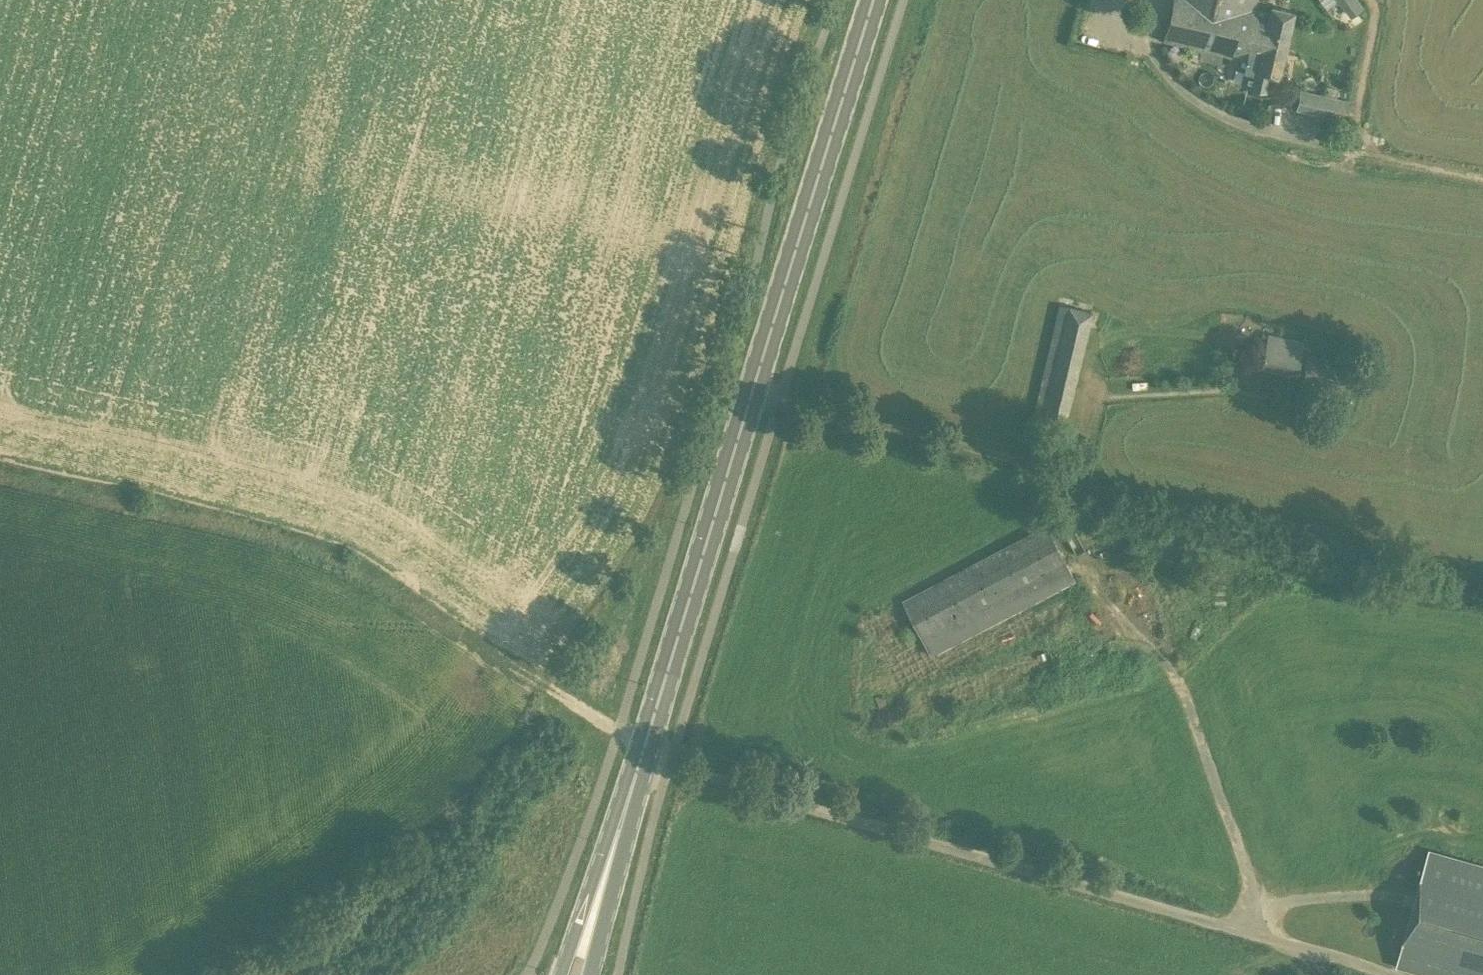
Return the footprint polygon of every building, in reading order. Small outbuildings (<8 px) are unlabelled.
[(1257,0),(1172,0),(1163,39),(1246,58),(1241,82),(1273,89),(1276,75),(1277,76),(1293,10),(1271,5),(1269,11),(1255,7),(1257,0)] [(1350,15),(1362,5),(1358,0),(1337,0),(1350,15)] [(1349,99),(1301,89),(1297,108),(1345,119),(1349,99)] [(1092,310),(1058,303),(1031,418),(1064,425),(1092,310)] [(1304,341),(1268,334),(1261,367),(1343,384),(1348,362),(1301,352),(1304,341)] [(1073,579),(1045,524),(998,549),(901,601),(929,655),(1018,608),(1073,579)] [(1439,974),(1482,974),(1482,866),(1429,851),(1415,900),(1397,963),(1439,974)]
